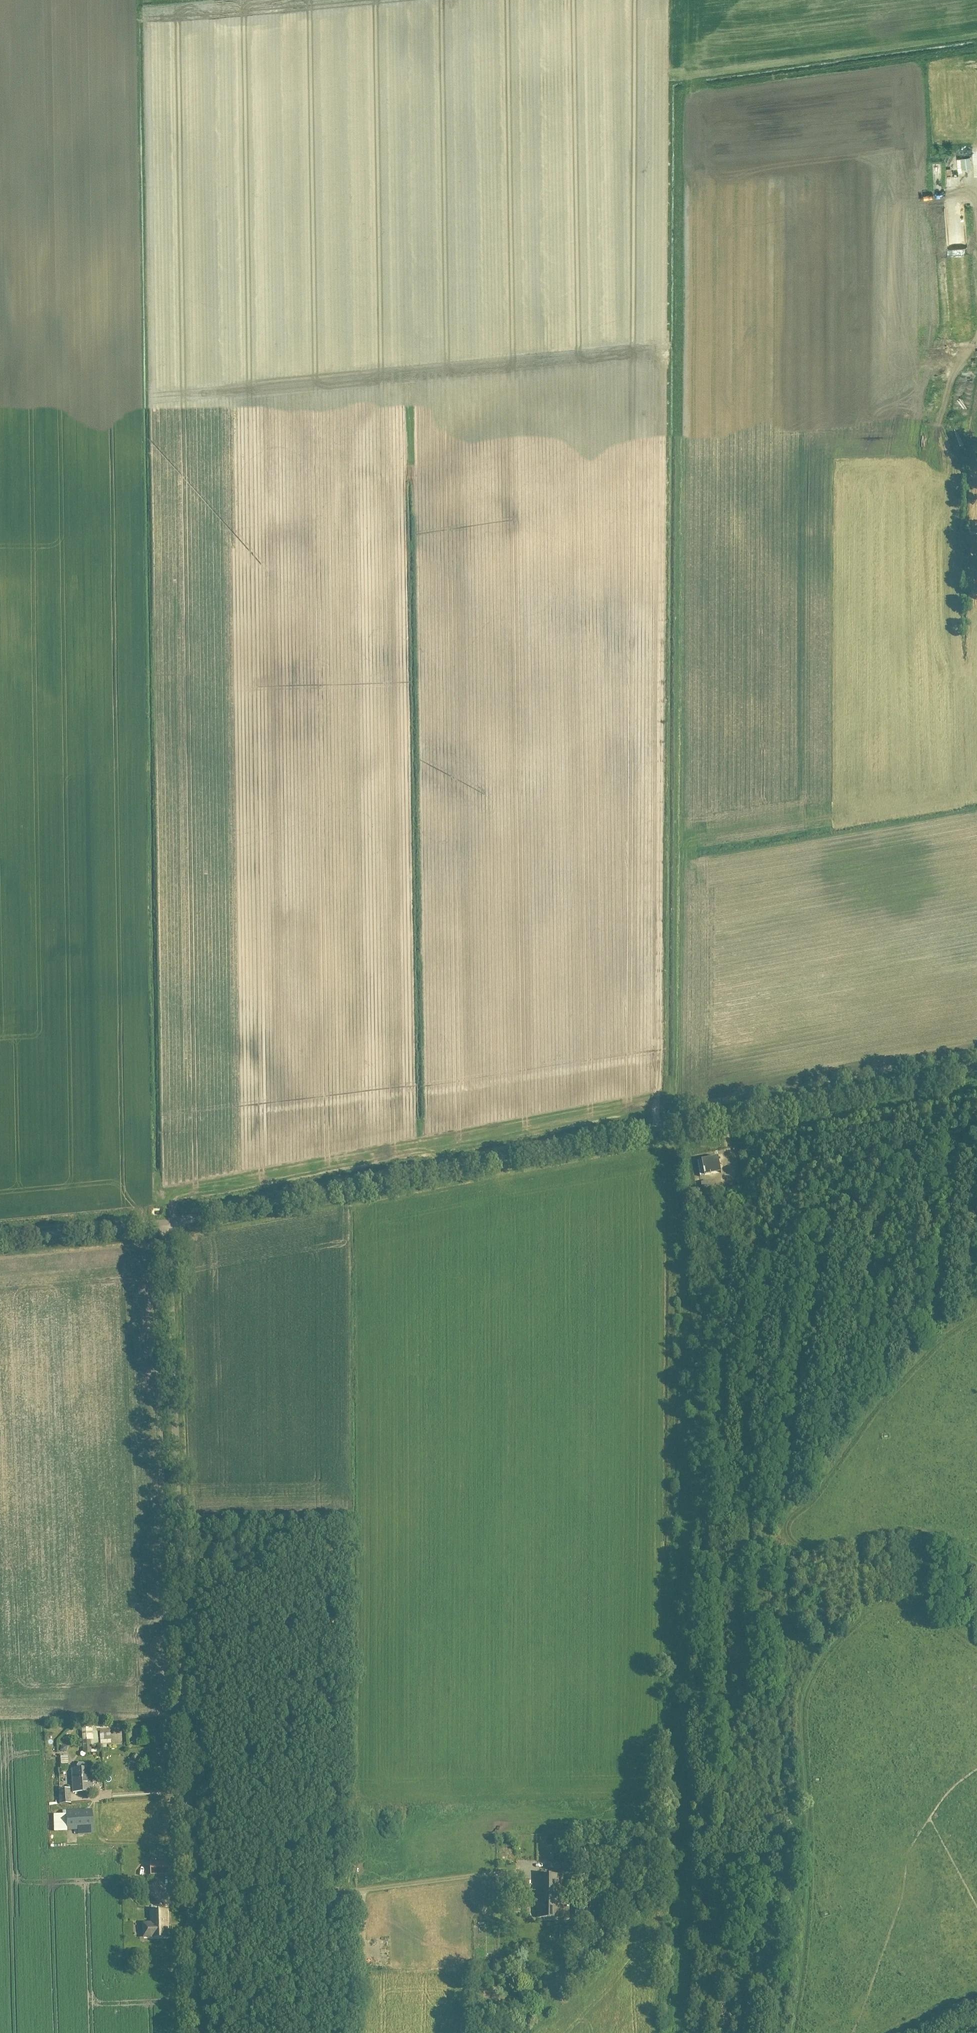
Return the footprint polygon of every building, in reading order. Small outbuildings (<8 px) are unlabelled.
[(697,1162),(700,1177),(721,1174),(718,1158),(697,1162)] [(92,1728),(81,1729),(82,1741),(91,1741),(93,1740),(92,1728)] [(83,1753),(91,1753),(91,1741),(82,1741),(83,1753)] [(72,1793),(92,1792),(90,1768),(85,1769),(85,1766),(83,1764),(78,1764),(76,1766),(77,1769),(71,1769),(72,1793)] [(67,1789),(58,1789),(59,1804),(70,1804),(69,1795),(67,1795),(67,1789)] [(62,1811),(62,1815),(53,1815),(54,1832),(77,1832),(77,1835),(93,1834),(91,1810),(62,1811)] [(150,1863),(150,1876),(170,1875),(169,1863),(150,1863)] [(561,1918),(561,1876),(537,1875),(537,1918),(561,1918)] [(529,1892),(529,1880),(513,1880),(513,1892),(529,1892)] [(142,1924),(143,1926),(143,1938),(151,1937),(151,1938),(168,1938),(167,1911),(150,1911),(150,1924),(142,1924)]
